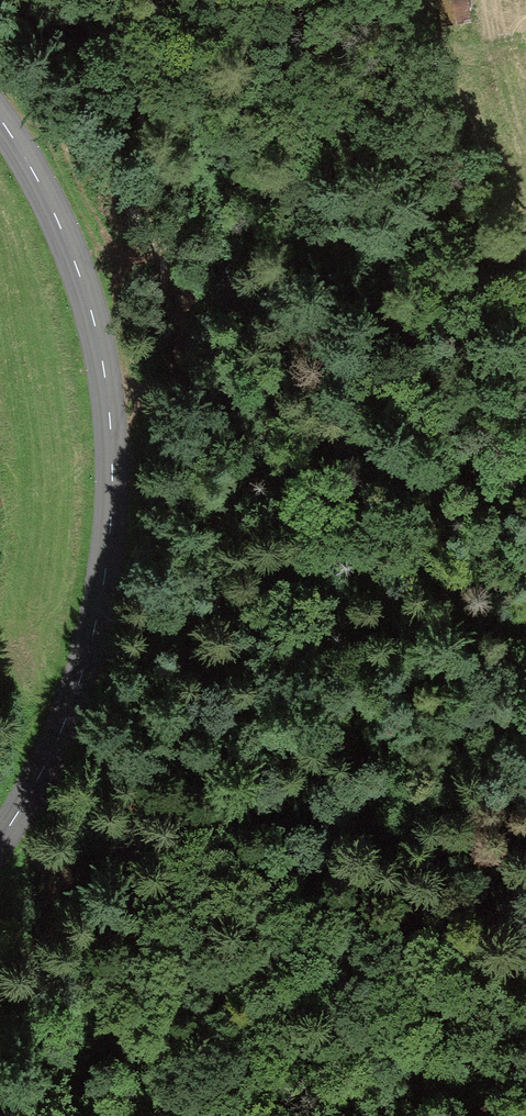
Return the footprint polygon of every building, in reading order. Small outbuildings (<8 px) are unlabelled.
[(439,29),(463,26),(460,0),(436,0),(439,29)]
